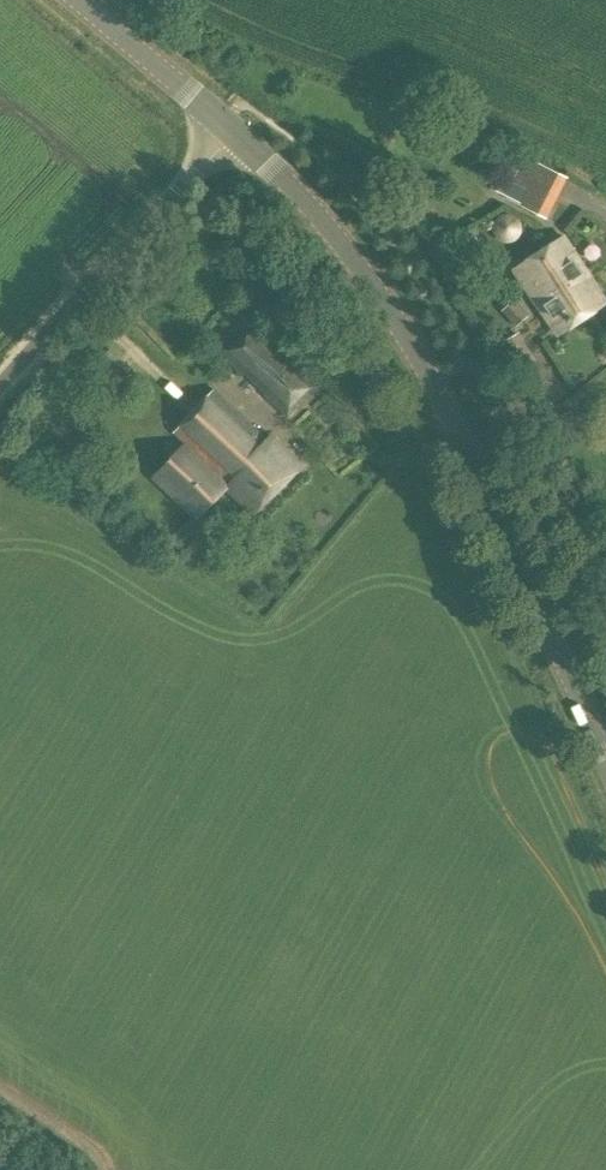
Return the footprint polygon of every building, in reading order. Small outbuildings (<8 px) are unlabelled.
[(546,219),(568,177),(527,156),(512,149),(502,168),(517,175),(513,182),(503,176),(496,190),(507,195),(505,198),(546,219)] [(536,302),(585,269),(563,237),(514,269),(536,302)] [(536,302),(557,334),(605,301),(585,269),(536,302)] [(515,326),(528,316),(514,300),(501,310),(515,326)] [(298,362),(274,340),(249,319),(238,331),(241,333),(233,341),(230,339),(220,350),(281,407),(289,414),(299,404),(297,402),(305,394),(308,397),(321,385),(298,362)] [(514,378),(537,365),(518,332),(497,344),(514,378)] [(267,439),(215,389),(174,432),(185,443),(151,478),(196,520),(227,489),(254,516),(302,465),(271,435),(267,439)] [(542,434),(557,426),(553,416),(536,425),(542,434)]
